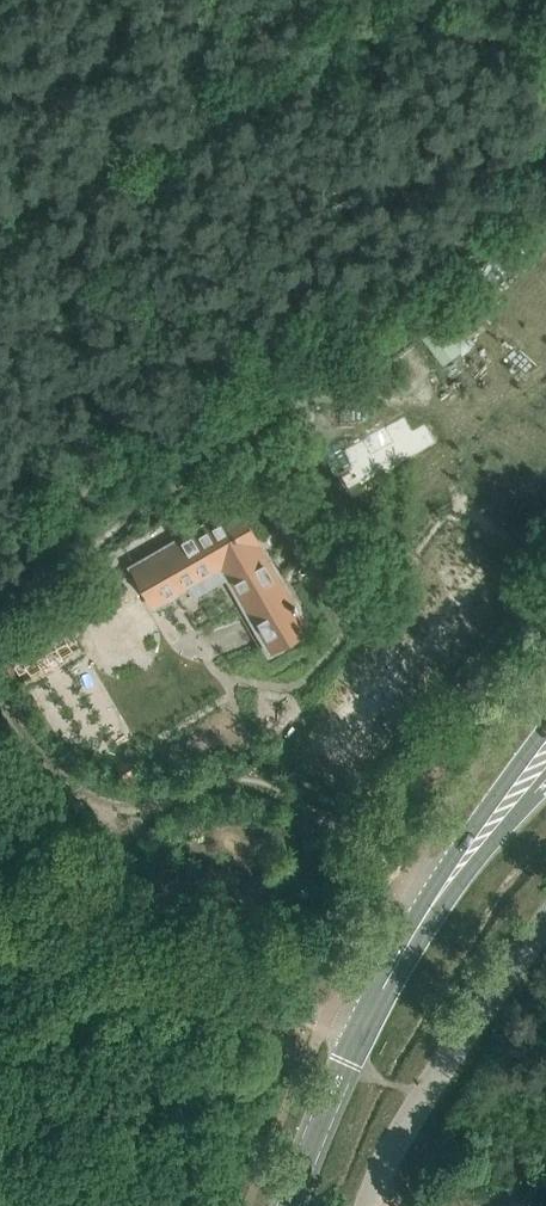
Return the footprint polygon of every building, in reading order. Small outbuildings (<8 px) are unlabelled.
[(304,622),(292,602),(266,556),(251,564),(244,552),(245,551),(224,516),(131,569),(151,605),(227,562),(234,574),(231,576),(269,643),(304,622)] [(0,651),(0,657),(10,674),(44,653),(31,633),(0,651)]
